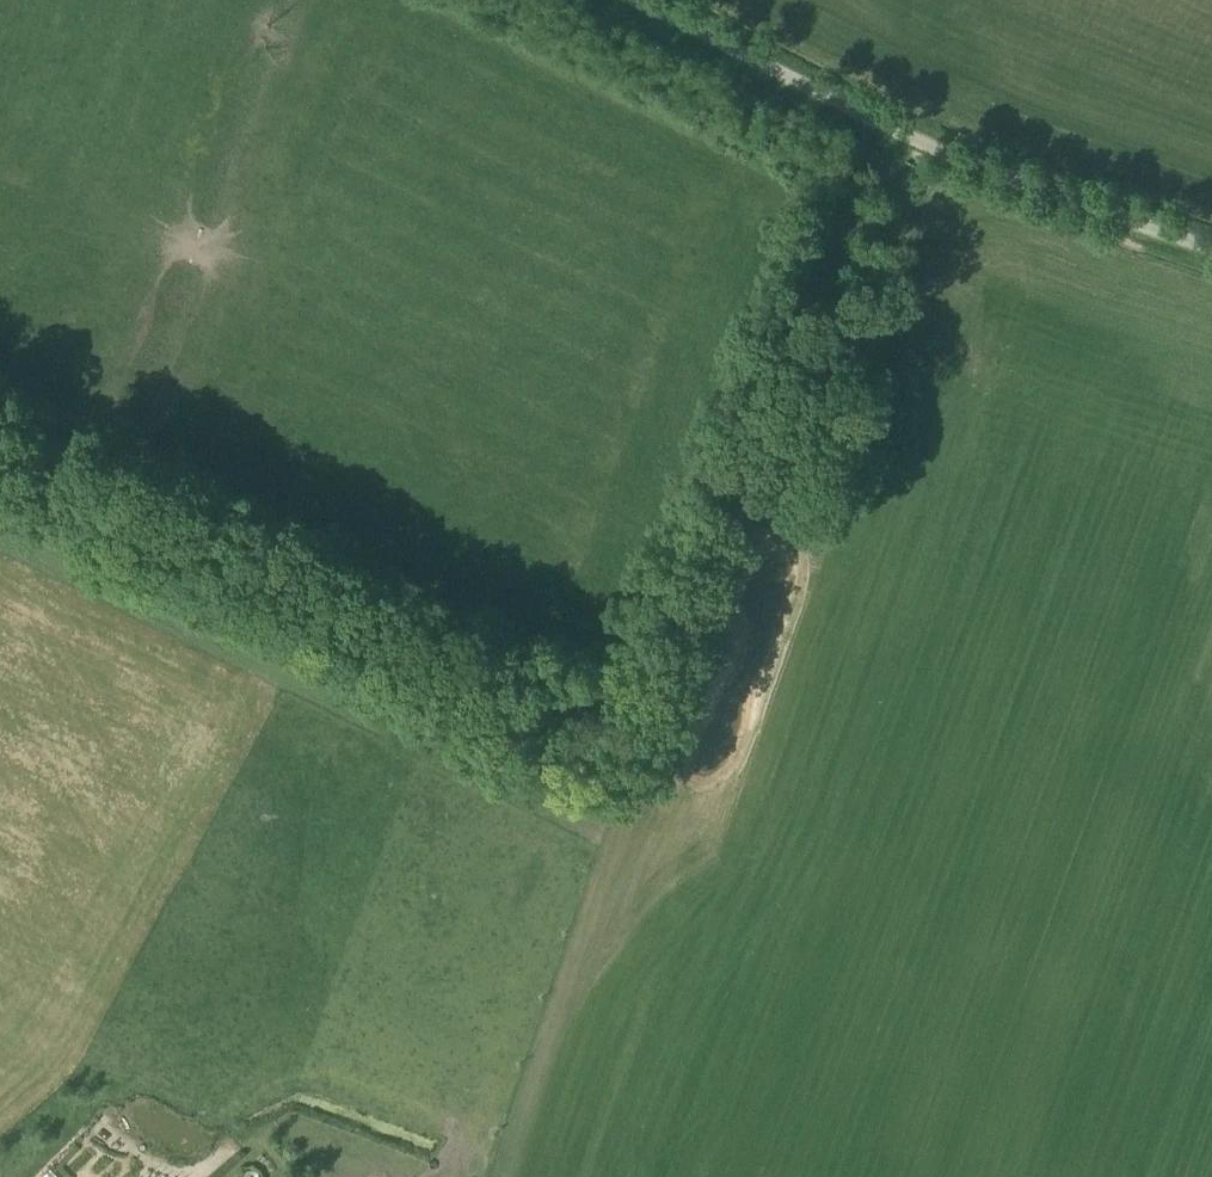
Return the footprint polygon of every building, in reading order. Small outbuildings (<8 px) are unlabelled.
[(6,1165),(16,1175),(27,1162),(17,1153),(6,1165)] [(3,1167),(0,1170),(0,1176),(14,1176),(3,1167)]
